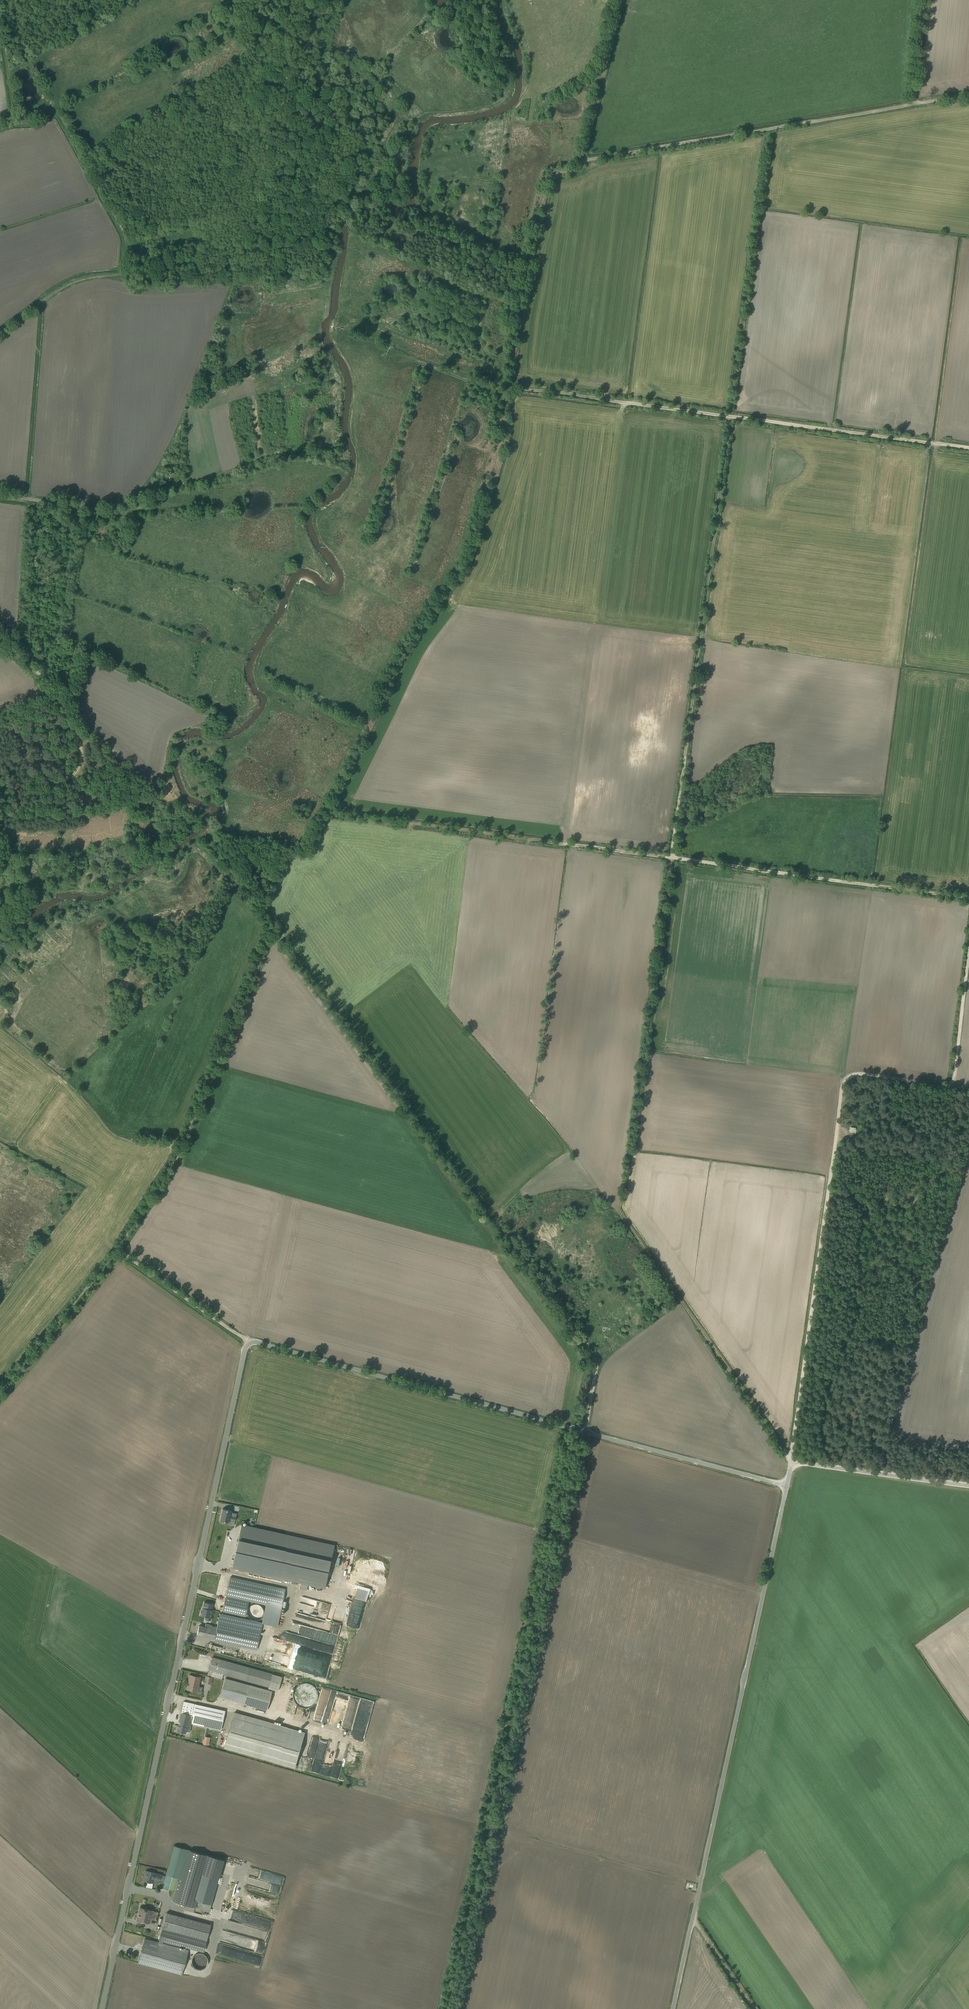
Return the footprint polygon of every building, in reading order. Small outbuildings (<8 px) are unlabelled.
[(235,1521),(236,1514),(230,1512),(231,1511),(222,1509),(219,1520),(228,1522),(229,1520),(235,1521)] [(241,1525),(232,1567),(325,1588),(335,1545),(241,1525)] [(262,1622),(261,1623),(277,1627),(283,1601),(285,1589),(230,1577),(222,1612),(245,1617),(249,1601),(265,1605),(262,1622)] [(337,1594),(332,1621),(343,1623),(348,1596),(337,1594)] [(213,1604),(203,1602),(202,1607),(201,1611),(200,1611),(199,1615),(205,1616),(204,1619),(210,1620),(212,1609),(213,1604)] [(263,1613),(263,1612),(263,1611),(262,1609),(262,1608),(261,1606),(259,1605),(258,1605),(257,1604),(255,1604),(254,1604),(252,1605),(250,1606),(249,1606),(248,1608),(248,1609),(247,1611),(247,1612),(247,1614),(248,1615),(249,1617),(250,1618),(251,1619),(253,1619),(254,1620),(256,1620),(258,1619),(260,1618),(261,1617),(262,1616),(262,1615),(263,1613)] [(299,1611),(310,1613),(312,1606),(303,1604),(302,1608),(300,1608),(299,1611)] [(213,1641),(256,1650),(261,1623),(262,1622),(219,1613),(216,1627),(211,1625),(205,1624),(204,1627),(198,1626),(196,1635),(214,1638),(213,1641)] [(330,1665),(332,1654),(327,1653),(327,1655),(319,1654),(318,1660),(314,1659),(314,1662),(330,1665)] [(277,1691),(281,1676),(212,1657),(207,1675),(221,1679),(223,1674),(268,1687),(268,1688),(277,1691)] [(186,1689),(198,1692),(201,1677),(189,1675),(186,1689)] [(266,1710),(272,1691),(225,1678),(220,1697),(266,1710)] [(293,1686),(292,1696),(296,1707),(295,1712),(298,1711),(299,1697),(302,1697),(303,1703),(307,1703),(307,1701),(308,1701),(315,1699),(315,1691),(313,1684),(304,1683),(299,1684),(293,1686)] [(347,1691),(323,1688),(321,1691),(330,1695),(327,1696),(332,1698),(328,1699),(327,1702),(323,1701),(320,1702),(318,1706),(319,1708),(323,1710),(319,1711),(320,1715),(319,1717),(314,1716),(316,1721),(320,1722),(328,1705),(330,1704),(329,1700),(333,1701),(332,1706),(334,1704),(334,1706),(337,1706),(338,1697),(340,1696),(341,1694),(347,1691)] [(220,1730),(224,1711),(183,1702),(177,1731),(186,1734),(187,1731),(190,1732),(192,1723),(220,1730)] [(305,1732),(234,1712),(224,1748),(295,1768),(305,1732)] [(341,1769),(348,1743),(339,1741),(334,1757),(328,1755),(328,1753),(326,1752),(324,1760),(327,1761),(326,1765),(328,1765),(327,1769),(331,1771),(333,1765),(337,1766),(337,1768),(341,1769)] [(318,1747),(315,1758),(323,1760),(326,1749),(318,1747)] [(172,1901),(208,1911),(223,1858),(187,1848),(173,1845),(161,1888),(174,1892),(172,1901)] [(282,1876),(250,1867),(248,1876),(280,1884),(282,1876)] [(145,1871),(143,1880),(146,1881),(145,1886),(151,1888),(152,1882),(158,1884),(160,1874),(145,1871)] [(158,1912),(140,1907),(136,1920),(155,1925),(158,1912)] [(210,1923),(166,1912),(160,1936),(203,1948),(210,1923)] [(267,1919),(264,1928),(269,1930),(272,1921),(267,1919)] [(188,1950),(144,1938),(137,1963),(181,1974),(188,1950)] [(222,1955),(223,1948),(225,1949),(226,1945),(219,1943),(217,1953),(222,1955)] [(235,1955),(235,1959),(249,1961),(249,1963),(254,1964),(255,1956),(255,1952),(239,1950),(238,1956),(235,1955)] [(207,1963),(207,1961),(207,1960),(206,1958),(206,1957),(204,1956),(203,1955),(202,1954),(200,1954),(199,1953),(196,1954),(195,1955),(193,1956),(192,1957),(192,1959),(191,1960),(191,1962),(192,1963),(192,1964),(193,1965),(194,1967),(195,1968),(197,1969),(198,1969),(200,1969),(201,1969),(202,1968),(203,1968),(205,1967),(206,1965),(206,1964),(207,1963)]
